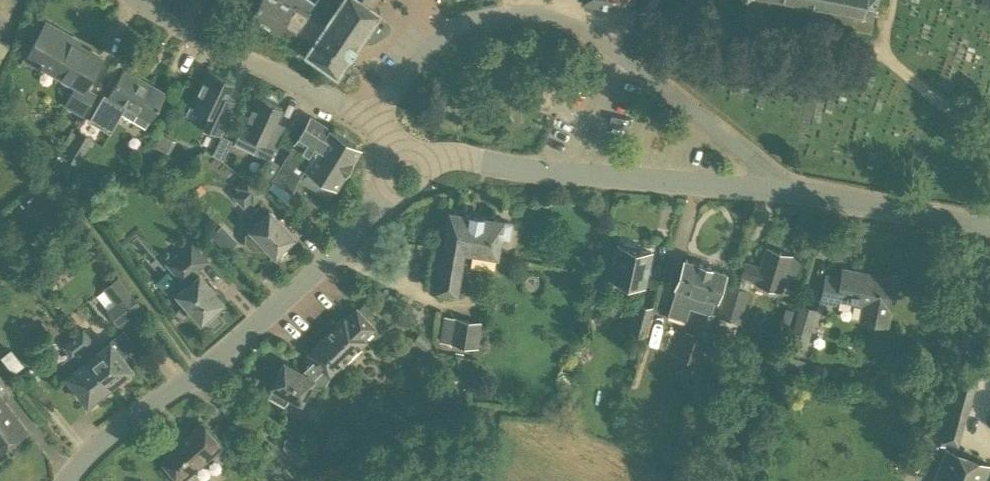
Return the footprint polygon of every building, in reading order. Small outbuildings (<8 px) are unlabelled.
[(314,1),(314,0),(260,0),(252,14),(280,30),(283,24),(312,41),(305,51),(324,63),(324,66),(330,70),(333,70),(337,73),(344,63),(359,41),(377,15),(380,10),(372,5),(376,0),(315,0),(314,1)] [(606,5),(632,9),(633,0),(607,0),(606,5)] [(815,1),(811,23),(871,34),(876,4),(877,5),(878,1),(875,1),(875,0),(812,0),(815,1)] [(83,114),(95,94),(86,89),(102,60),(70,42),(73,38),(46,23),(27,56),(77,85),(66,104),(83,114)] [(222,135),(238,100),(227,95),(234,81),(208,69),(191,105),(210,114),(205,127),(222,135)] [(124,70),(98,114),(116,124),(122,114),(145,128),(150,120),(152,121),(167,94),(124,70)] [(270,161),(286,126),(275,121),(282,106),(257,94),(240,131),(241,131),(235,143),(253,152),(253,153),(270,161)] [(286,202),(292,192),(293,192),(301,180),(329,197),(358,152),(356,146),(310,117),(281,164),(271,158),(270,161),(263,174),(271,180),(273,181),(269,187),(286,202)] [(77,163),(93,137),(79,129),(64,155),(77,163)] [(171,153),(176,142),(161,134),(155,146),(171,153)] [(254,204),(266,191),(248,174),(235,186),(238,189),(232,196),(244,208),(251,201),(254,204)] [(286,248),(287,242),(293,236),(261,203),(249,214),(257,222),(249,229),(250,230),(245,234),(245,243),(251,250),(261,249),(265,246),(273,255),(276,252),(282,252),(286,248)] [(442,249),(435,290),(455,294),(462,252),(497,257),(500,238),(509,240),(512,222),(448,212),(442,249)] [(221,225),(210,235),(216,241),(226,230),(221,225)] [(206,322),(216,313),(213,310),(223,302),(199,274),(200,273),(198,270),(209,261),(191,240),(165,263),(184,286),(176,293),(200,322),(203,319),(206,322)] [(635,249),(635,245),(624,242),(623,246),(618,245),(611,278),(612,278),(610,289),(612,294),(615,297),(626,300),(631,298),(634,293),(636,283),(643,284),(649,252),(635,249)] [(779,291),(791,255),(767,247),(761,265),(744,260),(739,277),(741,277),(738,287),(728,284),(719,316),(740,322),(749,289),(748,289),(751,281),(756,282),(756,283),(779,291)] [(716,301),(726,271),(684,257),(674,287),(676,287),(668,314),(686,320),(690,307),(702,310),(711,313),(711,312),(715,300),(716,301)] [(897,279),(842,267),(840,278),(824,275),(819,300),(836,304),(837,298),(863,304),(860,320),(886,325),(889,309),(891,309),(897,279)] [(136,316),(146,309),(119,275),(104,287),(115,302),(106,310),(118,325),(134,313),(136,316)] [(646,333),(653,305),(637,300),(630,329),(646,333)] [(304,396),(315,402),(331,374),(329,371),(375,327),(366,319),(371,314),(385,329),(389,325),(366,301),(357,309),(356,307),(310,351),(316,358),(301,371),(298,370),(284,362),(271,384),(274,386),(268,396),(284,406),(290,396),(301,402),(304,396)] [(806,348),(816,309),(798,304),(788,343),(806,348)] [(699,362),(715,314),(711,312),(711,313),(702,310),(694,332),(684,329),(676,354),(699,362)] [(478,348),(482,321),(444,316),(440,342),(478,348)] [(87,358),(108,386),(118,377),(123,378),(128,374),(128,369),(130,368),(121,356),(136,345),(124,329),(107,342),(99,348),(83,329),(71,338),(87,358)] [(99,393),(108,386),(87,358),(71,338),(62,345),(70,355),(59,364),(67,374),(65,375),(86,402),(89,400),(93,401),(98,397),(99,393)] [(958,442),(975,379),(954,373),(935,442),(945,444),(946,439),(958,442)] [(26,430),(3,402),(13,393),(0,376),(0,451),(26,430)] [(252,437),(265,419),(246,406),(233,424),(252,437)] [(221,446),(202,423),(177,445),(174,442),(159,455),(181,480),(221,446)] [(285,440),(284,447),(292,458),(300,458),(306,454),(307,446),(298,436),(290,435),(285,440)] [(989,466),(946,449),(934,480),(984,480),(989,466)]
